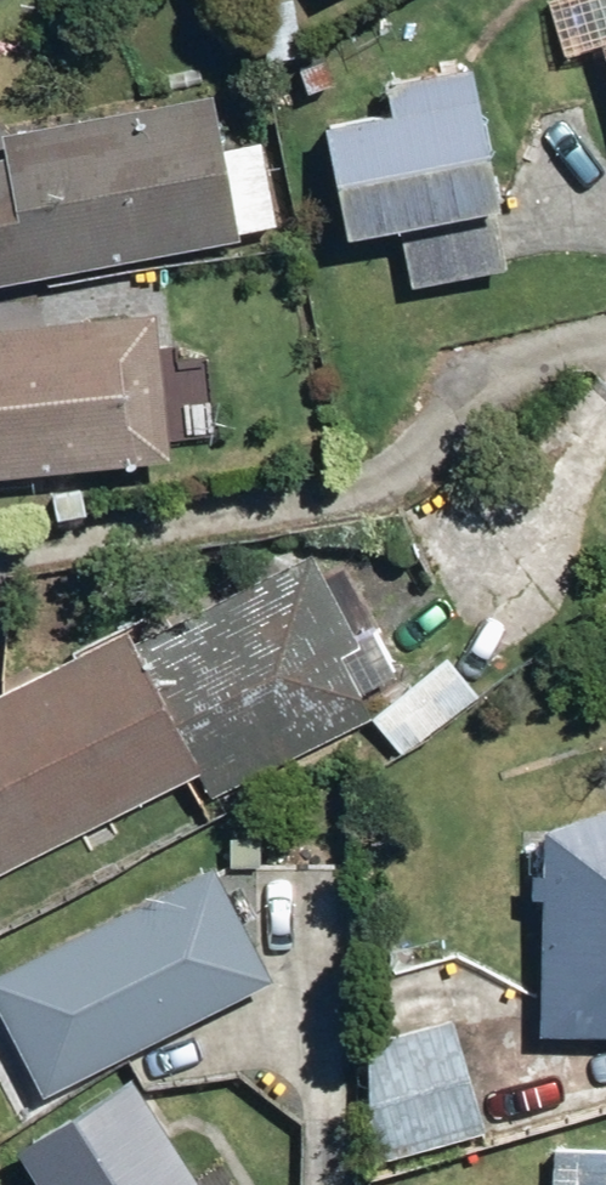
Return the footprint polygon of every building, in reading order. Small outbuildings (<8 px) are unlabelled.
[(597,39),(605,71),(605,37),(597,39)] [(386,114),(320,127),(340,234),(396,224),(408,286),(504,269),(466,65),(380,81),(386,114)] [(0,156),(0,283),(236,240),(234,232),(273,225),(258,142),(219,149),(209,93),(0,131),(0,154),(0,156)] [(0,328),(0,476),(167,459),(152,312),(0,328)] [(197,774),(210,798),(368,717),(357,696),(398,675),(342,568),(322,578),(308,550),(128,642),(121,628),(0,690),(0,875),(197,774)] [(537,824),(533,1036),(605,1037),(605,802),(537,824)] [(0,966),(0,1021),(40,1097),(268,980),(206,861),(0,966)] [(479,1131),(449,1021),(363,1045),(362,1163),(479,1131)] [(8,1145),(33,1184),(195,1184),(122,1072),(8,1145)] [(554,1150),(552,1184),(605,1184),(605,1152),(554,1150)]
